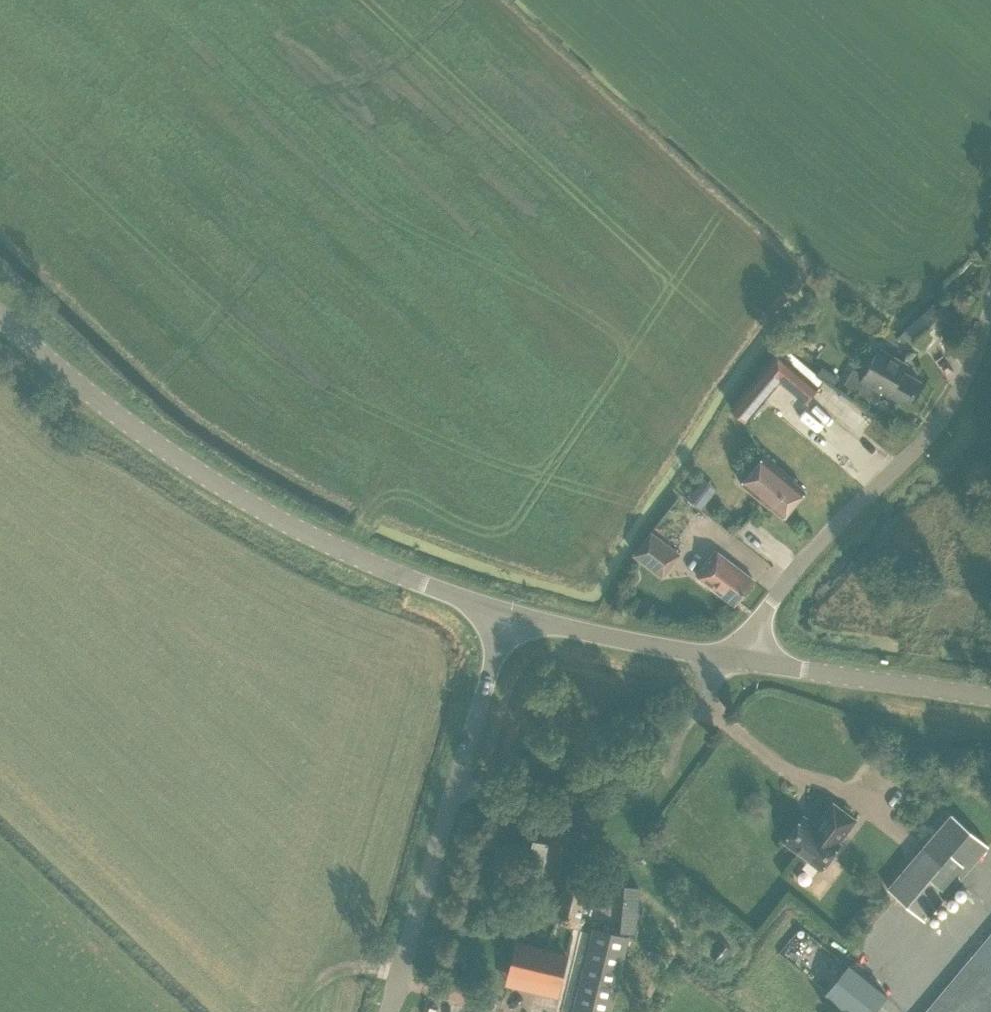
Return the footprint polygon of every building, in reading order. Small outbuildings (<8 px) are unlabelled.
[(932,303),(905,329),(923,348),(950,322),(932,303)] [(883,391),(908,405),(921,380),(903,370),(907,363),(878,348),(864,375),(853,369),(844,385),(877,402),(883,391)] [(729,408),(730,409),(744,420),(777,380),(802,400),(815,385),(774,352),(729,408)] [(794,477),(763,452),(738,482),(768,507),(769,506),(783,518),(806,489),(793,478),(794,477)] [(722,472),(704,494),(695,486),(673,514),(691,528),(730,478),(722,472)] [(651,532),(633,555),(662,577),(680,554),(651,532)] [(715,552),(696,577),(714,590),(717,586),(738,602),(754,581),(715,552)] [(803,817),(797,825),(784,842),(820,870),(839,845),(838,843),(855,821),(833,804),(816,826),(803,817)] [(924,846),(906,867),(888,888),(924,918),(960,877),(924,846)] [(580,917),(587,888),(563,882),(555,911),(580,917)] [(594,928),(573,1011),(611,1011),(630,938),(594,928)] [(808,928),(794,935),(803,954),(817,947),(808,928)] [(924,1011),(990,1011),(990,934),(924,1011)] [(722,939),(710,952),(711,953),(718,959),(729,946),(722,939)] [(524,940),(512,986),(560,998),(567,972),(572,953),(524,940)]
